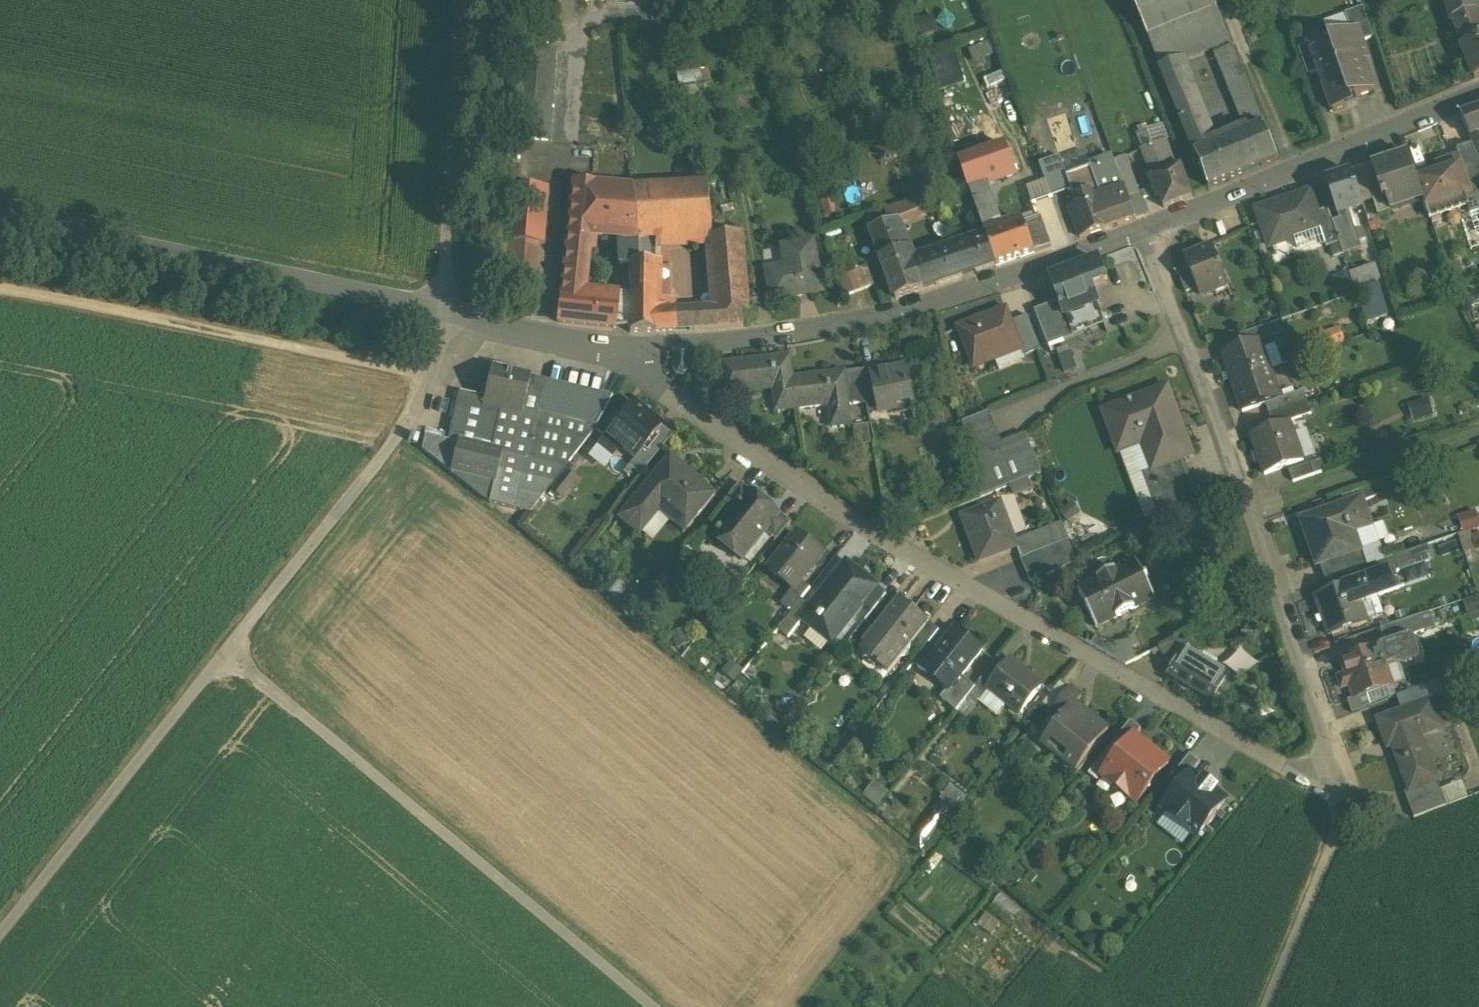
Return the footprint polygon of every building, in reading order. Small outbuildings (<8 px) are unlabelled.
[(1148,35),(1217,8),(1214,0),(1134,0),(1148,35)] [(1453,18),(1476,11),(1473,0),(1447,0),(1453,18)] [(1363,7),(1345,13),(1352,33),(1359,31),(1362,41),(1374,37),(1363,7)] [(1249,85),(1217,8),(1148,35),(1195,153),(1214,145),(1187,81),(1194,78),(1186,59),(1212,48),(1230,92),(1249,85)] [(1453,18),(1463,43),(1478,37),(1478,17),(1476,11),(1453,18)] [(1352,33),(1345,36),(1344,34),(1329,39),(1331,45),(1314,51),(1313,51),(1319,70),(1333,111),(1348,106),(1346,101),(1373,91),(1364,63),(1369,61),(1362,41),(1359,31),(1352,33)] [(1461,44),(1475,77),(1478,76),(1478,37),(1463,43),(1461,44)] [(1311,44),(1299,48),(1308,74),(1319,70),(1313,51),(1314,51),(1311,44)] [(932,55),(938,87),(963,82),(957,50),(932,55)] [(554,53),(520,62),(515,137),(548,140),(554,53)] [(1249,85),(1230,92),(1243,124),(1245,123),(1261,117),(1249,85)] [(1461,113),(1478,153),(1478,152),(1478,106),(1461,113)] [(1264,124),(1261,117),(1245,123),(1248,131),(1264,124)] [(1439,122),(1418,129),(1420,137),(1441,130),(1439,122)] [(1278,159),(1264,124),(1248,131),(1262,166),(1278,159)] [(1262,166),(1248,131),(1232,138),(1246,172),(1262,166)] [(1214,145),(1195,153),(1209,187),(1246,172),(1232,138),(1214,145)] [(1167,142),(1143,150),(1152,177),(1181,166),(1175,152),(1171,153),(1167,142)] [(1005,144),(960,161),(970,189),(988,182),(1016,173),(1005,144)] [(1471,144),(1457,149),(1460,157),(1473,197),(1478,195),(1478,162),(1471,144)] [(1408,152),(1392,158),(1393,161),(1372,167),(1374,173),(1382,196),(1373,199),(1378,215),(1424,200),(1416,176),(1408,152)] [(1126,156),(1114,160),(1118,172),(1119,175),(1125,192),(1137,188),(1126,156)] [(1460,157),(1446,161),(1447,166),(1416,176),(1424,200),(1428,212),(1473,197),(1460,157)] [(1113,158),(1066,177),(1071,190),(1118,172),(1114,160),(1113,158)] [(1181,166),(1152,177),(1156,187),(1151,189),(1154,195),(1159,193),(1164,207),(1192,197),(1181,166)] [(1351,171),(1327,179),(1338,213),(1363,205),(1362,203),(1354,179),(1351,171)] [(1374,173),(1354,179),(1362,203),(1373,199),(1382,196),(1374,173)] [(1043,174),(1023,181),(1031,203),(1051,196),(1043,174)] [(1119,175),(1110,178),(1119,203),(1127,198),(1125,192),(1119,175)] [(903,199),(921,192),(916,178),(898,185),(903,199)] [(988,182),(970,189),(973,199),(986,235),(1002,230),(987,189),(990,188),(988,182)] [(592,185),(574,183),(562,295),(582,297),(588,249),(593,249),(593,235),(603,236),(617,240),(619,240),(619,242),(621,242),(621,281),(630,280),(630,275),(630,261),(636,261),(637,249),(636,242),(632,189),(632,188),(592,185)] [(709,185),(632,189),(636,236),(713,231),(709,185)] [(546,188),(515,186),(510,242),(542,243),(546,188)] [(970,189),(937,200),(941,210),(973,199),(970,189)] [(1310,192),(1258,210),(1270,246),(1320,229),(1322,229),(1316,213),(1310,192)] [(1142,193),(1128,198),(1135,218),(1149,213),(1142,193)] [(928,194),(892,207),(898,221),(932,208),(928,194)] [(1127,198),(1119,203),(1099,210),(1095,199),(1070,208),(1081,237),(1135,218),(1128,198),(1127,198)] [(892,207),(886,210),(891,223),(898,221),(892,207)] [(1328,208),(1316,213),(1322,229),(1320,229),(1326,247),(1330,246),(1339,243),(1332,221),(1328,208)] [(1002,230),(986,235),(987,239),(996,264),(1051,246),(1041,216),(1002,230)] [(1349,216),(1332,221),(1339,243),(1343,254),(1360,249),(1349,216)] [(891,223),(871,230),(882,258),(908,248),(898,221),(891,223)] [(816,233),(798,236),(806,292),(824,289),(816,233)] [(744,234),(712,237),(717,308),(689,310),(690,329),(743,325),(743,307),(750,307),(744,234)] [(767,297),(806,292),(798,236),(775,239),(778,260),(762,263),(767,297)] [(987,239),(968,245),(977,271),(996,264),(987,239)] [(542,243),(510,242),(507,278),(533,279),(534,267),(540,267),(542,243)] [(1339,243),(1330,246),(1334,257),(1343,254),(1339,243)] [(1212,244),(1184,256),(1188,266),(1197,288),(1200,294),(1210,290),(1216,292),(1229,287),(1212,244)] [(968,245),(954,250),(962,275),(977,271),(968,245)] [(908,248),(882,258),(896,298),(923,289),(914,264),(908,248)] [(654,249),(637,249),(636,261),(630,261),(630,275),(655,276),(654,249)] [(954,250),(928,259),(937,284),(962,275),(954,250)] [(928,259),(914,264),(923,289),(937,284),(928,259)] [(1098,259),(1052,277),(1060,301),(1066,318),(1067,318),(1072,333),(1103,321),(1091,286),(1105,281),(1098,259)] [(867,265),(847,272),(855,291),(874,284),(867,265)] [(1376,265),(1349,273),(1354,287),(1380,279),(1376,265)] [(1197,288),(1188,266),(1177,270),(1186,292),(1197,288)] [(674,311),(655,312),(655,276),(630,275),(630,280),(630,332),(655,331),(675,330),(674,311)] [(562,295),(559,322),(614,327),(616,301),(582,297),(562,295)] [(1060,301),(1035,311),(1047,343),(1072,333),(1067,318),(1066,318),(1060,301)] [(689,310),(674,311),(675,330),(690,329),(689,310)] [(1007,311),(959,329),(973,366),(1020,348),(1021,348),(1011,322),(1007,311)] [(1041,349),(1028,316),(1011,322),(1021,348),(1020,348),(1023,356),(1041,349)] [(1279,321),(1241,335),(1245,346),(1260,341),(1283,333),(1279,321)] [(1245,346),(1222,354),(1233,383),(1270,370),(1260,341),(1245,346)] [(1061,370),(1073,367),(1069,349),(1057,352),(1061,370)] [(688,357),(674,356),(674,368),(676,373),(683,374),(687,369),(688,357)] [(790,356),(724,364),(727,394),(775,388),(778,411),(796,408),(792,379),(790,356)] [(530,377),(491,368),(484,397),(481,409),(491,411),(521,418),(530,377)] [(875,374),(873,375),(880,408),(881,412),(913,405),(905,368),(875,374)] [(874,369),(860,371),(866,402),(868,411),(880,408),(873,375),(875,374),(874,369)] [(1270,370),(1233,383),(1243,412),(1266,404),(1280,398),(1270,370)] [(859,371),(845,372),(848,405),(866,402),(860,371),(859,371)] [(845,372),(792,379),(796,408),(830,404),(833,427),(851,425),(848,405),(845,372)] [(611,397),(530,377),(521,418),(491,411),(482,448),(526,459),(537,411),(597,425),(611,397)] [(1167,388),(1104,412),(1117,447),(1141,437),(1153,470),(1182,459),(1193,455),(1167,388)] [(1280,398),(1266,404),(1270,415),(1307,402),(1303,391),(1280,398)] [(494,481),(451,471),(457,443),(469,394),(460,392),(448,441),(438,438),(433,459),(489,503),(494,481)] [(469,394),(457,443),(482,448),(491,411),(481,409),(484,397),(469,394)] [(1307,402),(1270,415),(1274,427),(1290,422),(1311,414),(1307,402)] [(661,427),(631,403),(605,436),(605,437),(599,444),(613,456),(620,448),(634,459),(635,460),(661,427)] [(482,448),(457,443),(451,471),(494,481),(489,503),(528,512),(597,425),(537,411),(526,459),(482,448)] [(989,412),(964,422),(967,438),(995,428),(989,412)] [(1274,427),(1251,435),(1265,474),(1304,460),(1290,422),(1274,427)] [(661,427),(635,460),(634,459),(628,466),(639,475),(672,435),(661,427)] [(995,428),(967,438),(972,462),(1028,439),(1026,434),(1002,444),(995,428)] [(438,438),(425,435),(422,450),(433,459),(438,438)] [(1028,439),(972,462),(980,498),(1042,473),(1028,439)] [(669,457),(619,518),(636,532),(657,507),(686,530),(715,495),(669,457)] [(1292,480),(1324,469),(1320,457),(1288,469),(1292,480)] [(1153,470),(1143,474),(1160,518),(1197,500),(1182,459),(1153,470)] [(566,471),(550,491),(561,499),(576,479),(566,471)] [(750,490),(741,482),(725,502),(735,509),(750,490)] [(735,509),(714,536),(717,538),(745,560),(766,533),(782,514),(781,514),(779,515),(750,492),(752,491),(750,490),(735,509)] [(1362,498),(1301,519),(1317,565),(1320,564),(1357,551),(1357,550),(1349,529),(1371,522),(1362,498)] [(1000,502),(962,516),(980,561),(1001,553),(1001,551),(1017,545),(1016,542),(1000,502)] [(1461,531),(1478,527),(1478,519),(1477,509),(1457,514),(1461,531)] [(791,522),(782,514),(766,533),(776,541),(791,522)] [(1050,528),(1016,542),(1017,545),(1021,558),(1057,544),(1050,528)] [(1459,537),(1465,552),(1478,547),(1478,529),(1459,537)] [(822,554),(797,534),(769,569),(793,589),(794,590),(801,581),(822,554)] [(1057,544),(1021,558),(1028,575),(1064,561),(1057,544)] [(1357,551),(1320,564),(1326,581),(1356,570),(1368,566),(1362,549),(1357,550),(1357,551)] [(1368,566),(1356,570),(1362,585),(1400,572),(1394,557),(1368,566)] [(1137,561),(1079,590),(1096,626),(1155,598),(1137,561)] [(878,587),(852,566),(841,581),(835,576),(811,607),(801,619),(802,620),(832,644),(864,603),(878,587)] [(793,589),(781,604),(791,612),(802,599),(810,588),(801,581),(794,590),(793,589)] [(1354,584),(1315,597),(1328,636),(1367,622),(1354,584)] [(878,587),(864,603),(874,611),(887,594),(878,587)] [(791,612),(778,629),(788,638),(802,620),(801,619),(811,607),(802,599),(791,612)] [(926,624),(897,601),(875,628),(878,632),(867,647),(881,659),(876,665),(888,674),(912,644),(930,622),(928,621),(926,624)] [(1419,616),(1381,630),(1386,645),(1409,637),(1424,632),(1419,616)] [(930,622),(912,644),(922,652),(928,644),(939,630),(930,622)] [(955,629),(945,641),(946,642),(938,652),(923,671),(948,691),(949,692),(961,676),(983,650),(966,636),(965,637),(955,629)] [(1180,637),(1158,648),(1172,668),(1184,648),(1185,649),(1189,644),(1180,637)] [(1386,645),(1341,660),(1354,699),(1393,686),(1386,666),(1420,655),(1414,639),(1409,637),(1386,645)] [(938,652),(928,644),(922,652),(913,663),(923,671),(938,652)] [(1185,649),(1184,648),(1172,668),(1168,674),(1188,686),(1213,702),(1229,675),(1185,649)] [(999,657),(979,681),(988,689),(989,688),(1007,664),(999,657)] [(1043,684),(1011,659),(1007,664),(989,688),(1007,701),(1006,703),(1019,714),(1043,684)] [(961,676),(949,692),(948,691),(942,699),(956,711),(975,687),(961,676)] [(1071,687),(1052,711),(1061,719),(1062,718),(1070,708),(1071,709),(1076,704),(1082,696),(1071,687)] [(1262,701),(1247,694),(1242,706),(1257,712),(1262,701)] [(1431,701),(1378,721),(1384,736),(1388,734),(1409,791),(1409,792),(1437,781),(1432,766),(1427,768),(1414,732),(1439,723),(1431,701)] [(1061,719),(1041,743),(1043,744),(1048,739),(1058,746),(1053,752),(1076,770),(1108,730),(1076,704),(1071,709),(1070,708),(1062,718),(1061,719)] [(1131,721),(1113,743),(1122,750),(1134,735),(1136,737),(1141,730),(1131,721)] [(1122,750),(1102,776),(1136,804),(1169,763),(1136,737),(1134,735),(1122,750)] [(1190,770),(1159,810),(1197,840),(1228,800),(1190,770)] [(874,781),(864,794),(877,804),(887,791),(874,781)] [(1437,781),(1409,792),(1409,791),(1404,792),(1414,819),(1447,806),(1437,781)] [(969,796),(954,784),(942,800),(944,801),(953,809),(957,811),(969,796)] [(944,801),(917,835),(923,840),(926,842),(953,809),(944,801)] [(926,842),(923,840),(918,847),(924,852),(930,845),(926,842)]
